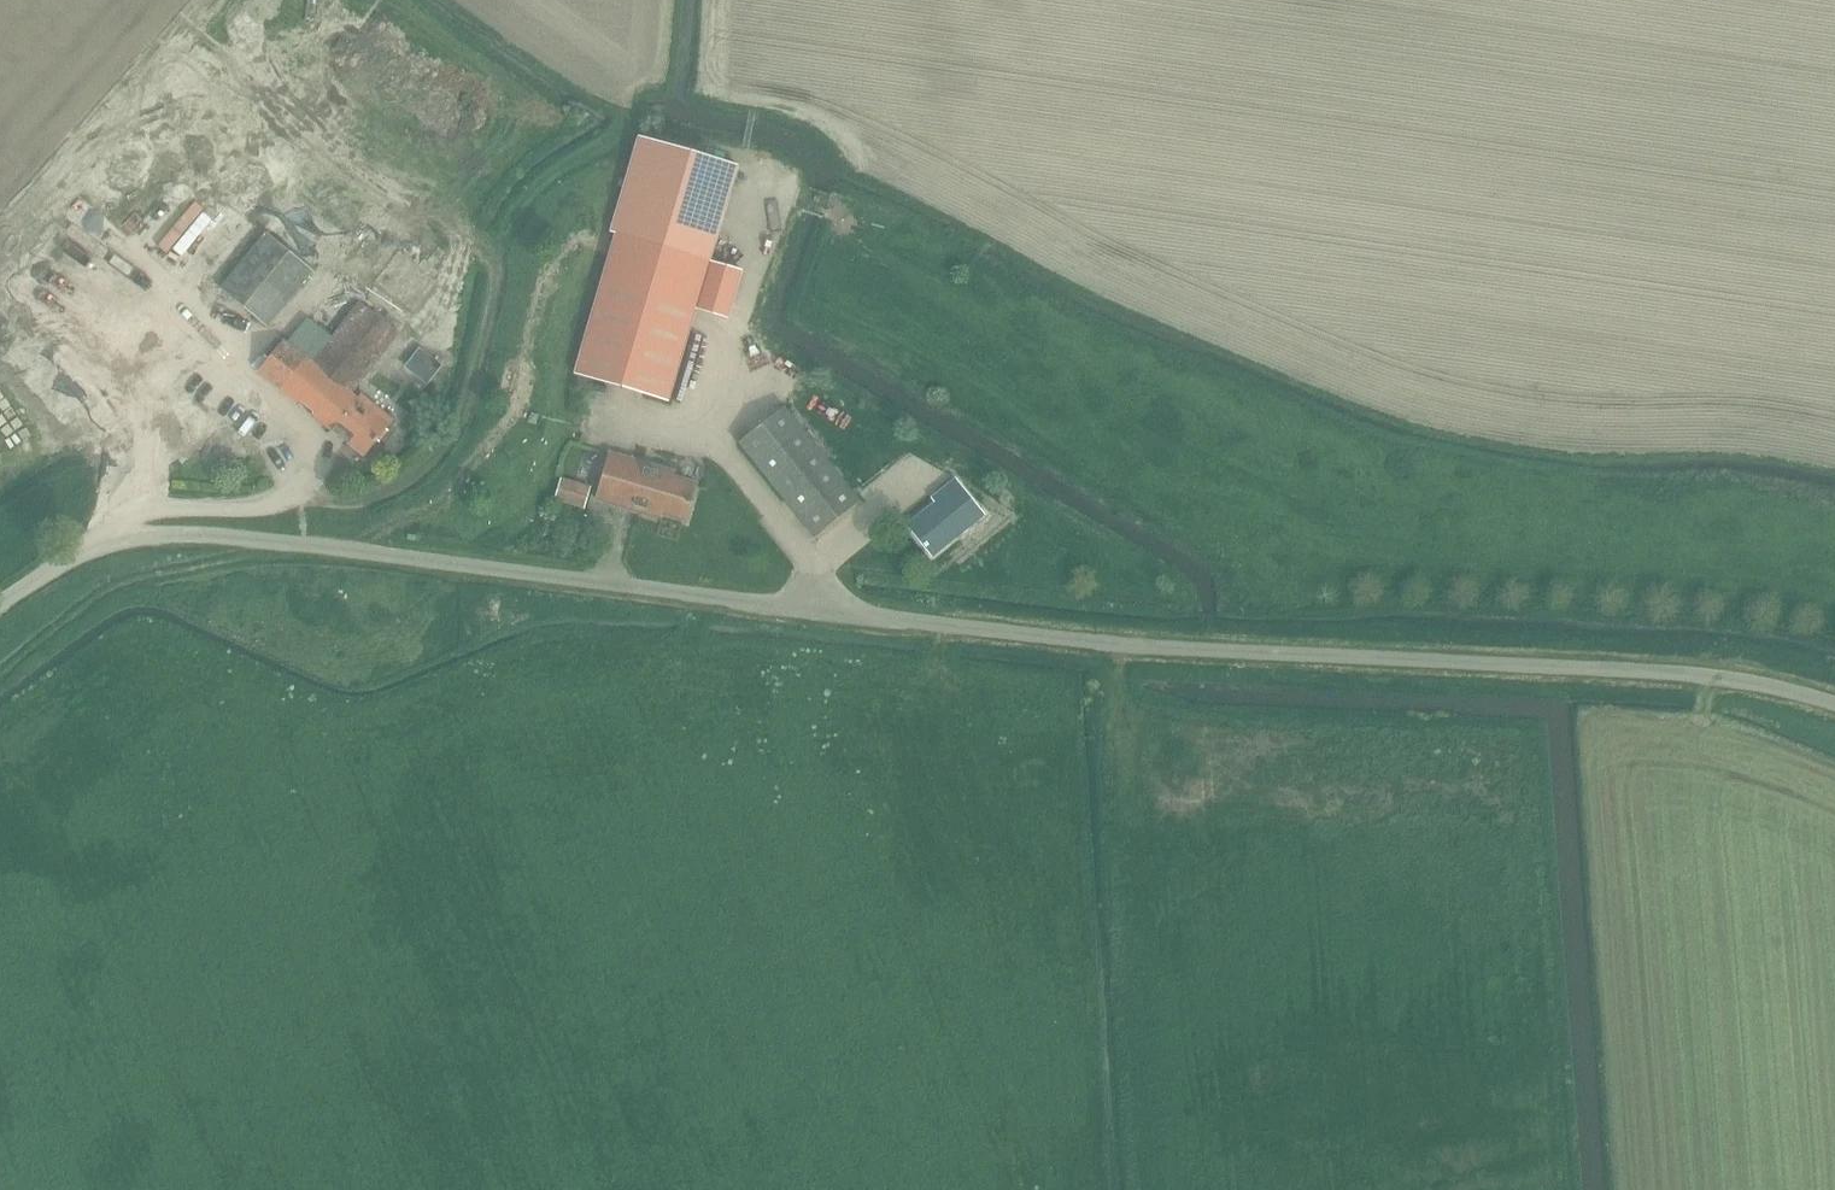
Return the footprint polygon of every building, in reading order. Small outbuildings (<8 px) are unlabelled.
[(709,260),(737,166),(644,138),(574,373),(667,400),(695,308),(727,318),(741,270),(709,260)] [(85,222),(107,198),(91,184),(70,207),(85,222)] [(379,261),(412,287),(437,256),(404,230),(379,261)] [(268,326),(314,269),(270,234),(224,290),(268,326)] [(490,275),(502,277),(505,251),(493,250),(490,275)] [(285,341),(257,371),(364,456),(395,422),(361,394),(358,398),(352,393),(400,333),(362,302),(333,339),(307,318),(287,343),(285,341)] [(859,501),(783,406),(738,443),(814,537),(859,501)] [(609,452),(595,498),(648,514),(650,509),(684,520),(695,483),(672,476),(674,471),(609,452)] [(560,479),(554,499),(583,507),(589,488),(560,479)] [(936,494),(940,498),(946,506),(913,532),(932,555),(983,514),(955,480),(936,494)]
